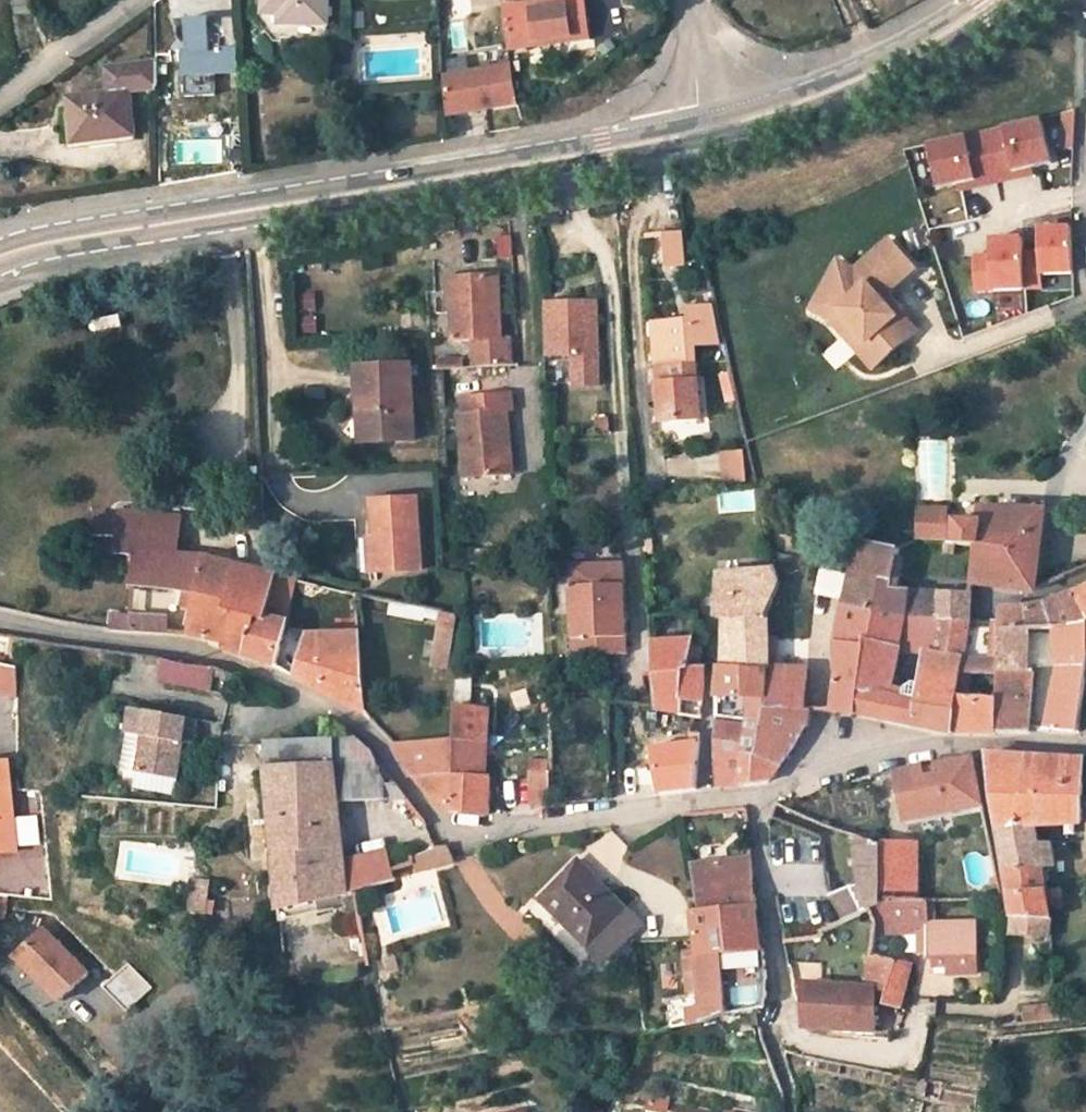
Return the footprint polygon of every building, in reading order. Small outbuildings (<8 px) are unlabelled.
[(228,4),(227,0),(197,0),(200,12),(228,4)] [(266,14),(283,14),(283,24),(329,24),(329,0),(266,0),(266,14)] [(474,11),(498,8),(497,0),(472,0),(474,11)] [(585,0),(546,0),(505,6),(511,50),(572,41),(572,42),(591,40),(585,0)] [(215,94),(213,72),(239,71),(235,16),(187,19),(189,50),(184,51),(186,96),(215,94)] [(617,48),(611,40),(600,48),(607,57),(617,48)] [(158,87),(157,62),(107,68),(110,93),(129,91),(158,87)] [(451,115),(518,102),(511,65),(446,77),(451,115)] [(110,93),(70,99),(76,143),(135,135),(129,91),(110,93)] [(1066,112),(1064,148),(1074,148),(1077,110),(1066,112)] [(1017,178),(1015,172),(1031,168),(1052,164),(1042,118),(930,143),(940,189),(960,184),(976,181),(978,186),(1017,178)] [(1015,172),(1017,178),(1032,174),(1031,168),(1015,172)] [(976,181),(960,184),(962,190),(978,186),(976,181)] [(931,243),(924,227),(906,234),(912,250),(931,243)] [(1040,228),(1041,251),(1024,252),(1024,238),(991,239),(992,255),(974,256),(976,291),(1043,288),(1042,273),(1074,272),(1073,227),(1040,228)] [(665,234),(668,266),(687,265),(686,256),(684,232),(665,234)] [(497,259),(512,258),(510,235),(495,236),(497,259)] [(880,298),(914,266),(888,238),(854,270),(837,262),(818,300),(839,310),(869,341),(865,345),(882,363),(917,329),(900,311),(896,315),(880,298)] [(957,256),(953,242),(939,247),(943,261),(957,256)] [(698,262),(704,260),(702,251),(686,256),(687,265),(698,262)] [(704,260),(698,262),(703,283),(709,282),(704,260)] [(499,336),(495,273),(447,276),(450,310),(452,339),(473,338),(475,367),(511,365),(510,336),(499,336)] [(433,311),(450,310),(447,276),(431,277),(433,311)] [(869,341),(839,310),(818,300),(812,312),(831,321),(876,368),(882,363),(865,345),(869,341)] [(575,386),(599,386),(597,301),(545,302),(546,356),(574,355),(575,386)] [(696,363),(695,346),(721,344),(714,306),(691,308),(693,325),(678,326),(678,321),(654,323),(657,366),(696,363)] [(440,369),(461,368),(461,360),(440,361),(440,369)] [(662,422),(701,419),(696,363),(657,366),(658,368),(659,367),(660,384),(659,384),(662,422)] [(366,368),(368,412),(377,411),(379,442),(412,440),(408,366),(366,368)] [(728,374),(721,375),(727,402),(734,400),(728,374)] [(510,409),(509,392),(463,397),(465,418),(460,419),(466,476),(512,472),(507,431),(505,431),(505,410),(510,409)] [(366,443),(379,442),(377,411),(368,412),(368,421),(358,428),(366,443)] [(721,451),(723,483),(746,482),(744,449),(721,451)] [(720,492),(721,512),(754,510),(753,490),(720,492)] [(422,570),(419,498),(374,501),(375,520),(368,521),(369,540),(362,540),(364,573),(422,570)] [(267,619),(272,597),(277,574),(267,572),(207,557),(179,555),(182,518),(121,513),(120,517),(96,515),(95,538),(103,538),(102,554),(128,556),(127,566),(135,567),(134,588),(187,593),(184,607),(195,609),(190,635),(226,643),(224,650),(244,656),(256,617),(267,619)] [(959,551),(958,560),(984,564),(979,593),(1041,598),(1050,523),(991,518),(990,531),(965,530),(957,529),(956,551),(959,551)] [(956,551),(957,529),(958,520),(928,520),(927,523),(926,556),(951,559),(957,560),(958,560),(959,551),(956,551)] [(908,620),(912,621),(916,598),(916,595),(902,592),(906,555),(855,548),(852,570),(846,609),(908,620)] [(627,623),(625,563),(572,565),(574,624),(627,623)] [(733,619),(731,667),(770,670),(770,667),(770,642),(769,613),(781,584),(777,569),(720,574),(719,618),(725,619),(733,619)] [(286,600),(281,621),(288,623),(298,579),(277,574),(272,597),(286,600)] [(286,600),(272,597),(267,619),(256,617),(244,656),(275,665),(288,623),(281,621),(286,600)] [(912,621),(942,627),(945,602),(916,598),(912,621)] [(424,617),(426,608),(395,602),(393,615),(423,620),(424,617)] [(975,633),(978,606),(945,602),(942,627),(946,627),(975,633)] [(1085,636),(1085,623),(1081,604),(1055,615),(1042,618),(1009,619),(1007,632),(1007,640),(1054,637),(1085,636)] [(442,621),(444,612),(426,608),(424,617),(442,621)] [(861,644),(902,652),(908,620),(846,609),(842,637),(832,635),(831,650),(838,651),(838,719),(861,720),(864,679),(861,644)] [(449,667),(458,614),(444,612),(442,621),(435,665),(449,667)] [(131,631),(132,617),(112,616),(111,630),(131,631)] [(166,617),(132,616),(132,617),(131,631),(165,633),(166,617)] [(733,619),(725,619),(723,667),(731,667),(733,619)] [(864,679),(861,720),(862,720),(880,723),(961,740),(968,684),(970,669),(941,664),(946,627),(942,627),(912,621),(908,620),(902,652),(861,644),(864,679)] [(574,624),(575,654),(628,652),(627,623),(574,624)] [(1006,657),(972,657),(975,633),(946,627),(941,664),(970,669),(968,684),(974,685),(1004,687),(1004,683),(1006,657)] [(360,635),(311,637),(299,678),(365,712),(360,635)] [(1062,680),(1053,740),(1083,741),(1085,683),(1085,677),(1085,636),(1054,637),(1054,654),(1062,680)] [(1006,657),(1004,683),(1036,682),(1062,680),(1054,654),(1054,637),(1007,640),(1006,657)] [(702,667),(691,666),(694,645),(695,640),(653,643),(657,709),(681,713),(682,700),(703,702),(705,667),(702,667)] [(691,666),(702,667),(703,647),(694,645),(691,666)] [(183,665),(164,658),(158,680),(211,691),(215,668),(183,665)] [(17,695),(17,668),(0,664),(0,692),(17,695)] [(770,670),(731,667),(723,667),(720,667),(717,692),(716,718),(749,721),(749,720),(766,722),(766,709),(769,709),(770,670)] [(770,670),(769,709),(806,708),(808,668),(775,667),(770,667),(770,670)] [(465,707),(472,707),(472,674),(459,674),(458,699),(465,700),(465,707)] [(974,685),(968,684),(961,740),(1039,740),(1036,682),(1004,683),(1004,687),(1003,708),(974,706),(974,685)] [(458,699),(455,740),(488,742),(490,709),(472,707),(465,707),(465,700),(458,699)] [(185,739),(188,718),(133,708),(129,734),(145,736),(139,772),(178,779),(185,739)] [(809,708),(806,708),(769,709),(766,709),(766,722),(749,720),(749,721),(748,726),(716,723),(716,759),(715,770),(742,771),(742,786),(769,781),(795,746),(800,735),(807,724),(809,708)] [(188,718),(185,739),(196,741),(199,720),(188,718)] [(693,733),(692,742),(702,742),(702,734),(693,733)] [(145,736),(129,734),(123,769),(139,772),(145,736)] [(335,768),(379,766),(372,750),(359,740),(266,744),(268,771),(335,768)] [(395,744),(416,778),(446,776),(486,778),(488,742),(455,740),(395,744)] [(1052,844),(1040,843),(1037,826),(1083,823),(1085,770),(1085,759),(987,754),(992,794),(1005,868),(1043,865),(1044,868),(1055,866),(1052,844)] [(906,819),(983,804),(974,757),(936,764),(938,775),(925,778),(923,767),(897,772),(906,819)] [(0,762),(0,853),(18,851),(9,761),(0,762)] [(549,804),(549,761),(533,761),(533,804),(549,804)] [(938,775),(936,764),(923,767),(925,778),(938,775)] [(338,802),(386,800),(384,779),(379,766),(335,768),(338,802)] [(338,802),(335,768),(268,771),(270,807),(280,910),(320,900),(349,893),(396,880),(387,852),(345,861),(338,802)] [(742,786),(742,771),(715,770),(716,774),(716,784),(716,786),(718,787),(742,786)] [(178,779),(139,772),(137,788),(175,795),(178,779)] [(492,778),(486,778),(446,776),(416,778),(431,798),(451,808),(451,811),(484,815),(484,814),(490,814),(492,778)] [(384,779),(386,800),(408,798),(397,783),(387,785),(384,779)] [(774,898),(826,896),(823,836),(771,839),(774,898)] [(863,885),(832,897),(846,921),(872,909),(882,904),(883,901),(883,886),(884,853),(884,845),(860,836),(858,867),(863,885)] [(454,859),(448,846),(437,848),(438,850),(432,852),(436,865),(454,859)] [(436,865),(432,852),(415,858),(418,870),(436,865)] [(884,853),(883,886),(919,885),(918,852),(884,853)] [(754,884),(752,858),(692,866),(701,911),(756,905),(754,884)] [(603,962),(642,923),(579,860),(539,899),(603,962)] [(1050,937),(1050,919),(1052,919),(1044,868),(1043,865),(1005,868),(1013,916),(1014,922),(1013,934),(1050,937)] [(390,938),(448,927),(437,871),(417,874),(420,887),(401,890),(404,907),(385,910),(390,938)] [(192,895),(208,898),(210,884),(194,881),(192,895)] [(883,901),(918,900),(919,885),(883,886),(883,901)] [(208,898),(192,895),(190,910),(206,913),(208,898)] [(320,900),(280,910),(281,922),(322,912),(320,900)] [(978,973),(976,922),(936,923),(935,900),(918,900),(883,901),(882,904),(872,909),(877,924),(877,927),(897,927),(897,933),(920,932),(920,941),(928,941),(928,951),(928,957),(934,958),(936,966),(950,966),(950,974),(978,973)] [(699,956),(724,954),(764,951),(762,947),(757,928),(756,905),(701,911),(694,911),(698,950),(699,955),(699,956)] [(45,930),(18,958),(61,1001),(89,973),(45,930)] [(765,952),(764,951),(724,954),(729,1014),(766,1008),(767,993),(767,978),(765,952)] [(864,987),(875,988),(888,990),(895,960),(873,953),(864,987)] [(704,1023),(729,1014),(724,954),(699,956),(699,955),(686,956),(687,970),(701,969),(702,989),(703,996),(669,1002),(673,1028),(704,1023)] [(912,964),(895,960),(888,990),(884,1004),(901,1009),(912,964)] [(128,962),(104,987),(128,1011),(153,987),(128,962)] [(701,969),(687,970),(686,971),(689,990),(702,989),(701,969)] [(805,1004),(806,1027),(859,1030),(858,1037),(876,1038),(875,988),(864,987),(805,983),(805,1004)]
